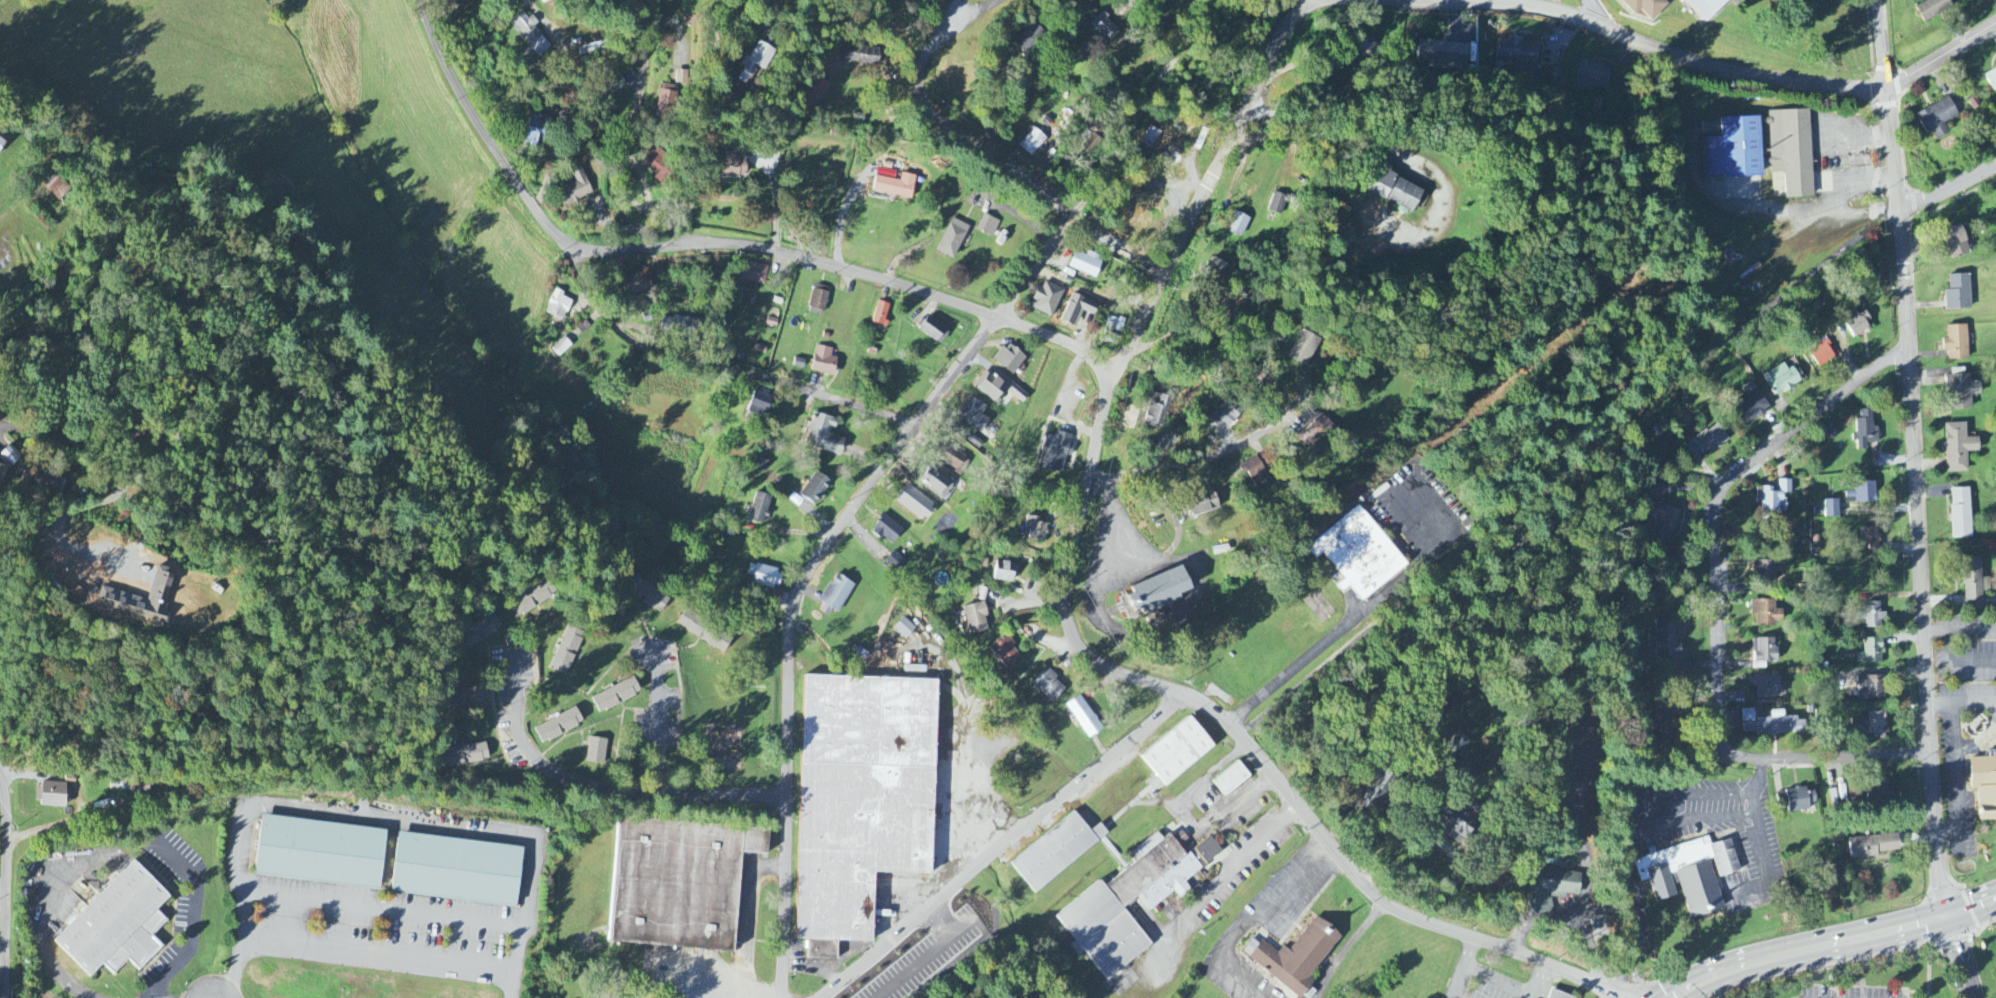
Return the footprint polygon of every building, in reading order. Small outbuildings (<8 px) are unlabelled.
[(1636,17),(1643,10),(1655,23),(1678,0),(1620,0),(1636,17)] [(1734,0),(1684,0),(1698,15),(1694,19),(1704,29),(1734,0)] [(1949,0),(1932,0),(1916,6),(1922,22),(1953,11),(1949,0)] [(509,22),(538,58),(551,48),(534,27),(538,24),(532,16),(528,19),(522,12),(509,22)] [(1091,25),(1110,43),(1121,31),(1102,13),(1091,25)] [(1026,56),(1047,36),(1035,24),(1014,44),(1026,56)] [(1538,43),(1522,42),(1522,37),(1508,36),(1508,41),(1498,41),(1497,64),(1537,66),(1538,43)] [(736,80),(745,84),(754,65),(764,70),(774,49),(755,40),(736,80)] [(1354,40),(1354,60),(1375,60),(1375,40),(1354,40)] [(1468,44),(1419,42),(1418,66),(1467,68),(1468,44)] [(879,65),(880,48),(859,48),(859,51),(844,51),(844,64),(879,65)] [(1600,66),(1600,64),(1581,60),(1576,89),(1592,92),(1592,87),(1607,90),(1611,68),(1600,66)] [(1995,91),(1995,69),(1985,74),(1993,92),(1995,91)] [(688,84),(688,71),(676,71),(676,84),(688,84)] [(678,87),(661,84),(655,115),(672,118),(678,87)] [(1916,114),(1925,134),(1931,131),(1935,140),(1949,134),(1944,124),(1959,117),(1950,98),(1916,114)] [(1770,156),(1767,109),(1808,107),(1812,195),(1772,197),(1769,163),(1760,163),(1761,175),(1722,176),(1722,174),(1705,175),(1702,135),(1719,134),(1718,116),(1756,114),(1760,157),(1770,156)] [(552,119),(528,114),(522,143),(535,146),(537,136),(548,139),(552,119)] [(1047,139),(1033,128),(1017,146),(1031,158),(1047,139)] [(639,165),(657,176),(655,180),(663,185),(673,170),(665,165),(669,158),(651,147),(639,165)] [(746,178),(745,152),(715,153),(716,179),(746,178)] [(1364,189),(1413,213),(1425,190),(1375,166),(1364,189)] [(570,172),(575,182),(557,190),(565,208),(593,194),(580,167),(570,172)] [(915,177),(902,174),(900,181),(875,177),(872,192),(911,200),(915,177)] [(58,201),(71,191),(60,177),(47,187),(58,201)] [(1288,197),(1274,193),(1268,212),(1282,216),(1288,197)] [(1251,219),(1236,212),(1227,231),(1242,238),(1251,219)] [(993,237),(1000,222),(984,215),(977,230),(993,237)] [(936,251),(954,259),(969,227),(952,219),(936,251)] [(1941,231),(1952,260),(1971,253),(1960,224),(1941,231)] [(1095,279),(1103,258),(1087,252),(1086,256),(1075,252),(1068,269),(1095,279)] [(767,266),(736,263),(733,282),(765,285),(767,266)] [(1971,275),(1949,276),(1950,291),(1945,291),(1946,310),(1972,309),(1971,275)] [(623,277),(624,295),(651,294),(650,276),(623,277)] [(1064,290),(1042,281),(1031,309),(1052,318),(1064,290)] [(807,312),(823,316),(830,289),(814,285),(807,312)] [(571,301),(562,297),(563,293),(554,290),(545,315),(564,322),(571,301)] [(872,323),(884,327),(891,306),(879,302),(872,323)] [(1855,339),(1871,330),(1867,323),(1872,320),(1866,311),(1845,323),(1855,339)] [(917,330),(941,346),(950,332),(926,316),(917,330)] [(663,329),(696,330),(697,319),(663,318),(663,329)] [(1949,360),(1969,359),(1968,325),(1947,326),(1948,339),(1944,339),(1944,352),(1948,352),(1949,360)] [(1288,358),(1306,368),(1322,341),(1303,330),(1288,358)] [(559,357),(572,346),(564,337),(551,349),(559,357)] [(1809,350),(1818,368),(1836,358),(1826,340),(1809,350)] [(994,362),(1014,375),(1026,357),(1006,344),(994,362)] [(833,349),(816,346),(810,372),(834,377),(838,359),(831,357),(833,349)] [(1774,396),(1799,386),(1789,363),(1764,374),(1774,396)] [(973,388),(995,403),(1007,385),(985,370),(973,388)] [(1972,396),(1981,396),(1981,382),(1971,382),(1971,376),(1949,376),(1950,411),(1972,410),(1972,396)] [(1743,427),(1770,410),(1754,386),(1728,403),(1743,427)] [(748,414),(766,418),(771,398),(752,394),(748,414)] [(1174,399),(1162,395),(1157,406),(1150,403),(1142,422),(1161,430),(1174,399)] [(1228,428),(1244,411),(1229,397),(1208,420),(1218,430),(1223,424),(1228,428)] [(989,419),(982,415),(987,407),(972,399),(960,421),(982,433),(989,419)] [(1307,428),(1318,416),(1309,408),(1299,419),(1307,428)] [(1858,451),(1867,450),(1867,444),(1879,444),(1878,428),(1873,428),(1872,410),(1861,410),(1861,419),(1856,420),(1858,451)] [(844,440),(832,436),(836,419),(814,413),(805,447),(840,456),(844,440)] [(1337,430),(1321,415),(1299,437),(1315,452),(1337,430)] [(1693,441),(1704,457),(1729,440),(1718,424),(1693,441)] [(1980,452),(1979,438),(1967,438),(1967,424),(1945,425),(1947,473),(1968,472),(1968,452),(1980,452)] [(983,444),(969,432),(964,438),(978,450),(983,444)] [(1063,473),(1067,456),(1070,457),(1075,436),(1055,432),(1054,437),(1047,435),(1039,468),(1063,473)] [(6,447),(0,454),(0,458),(12,468),(20,459),(6,447)] [(971,459),(946,447),(939,462),(963,474),(971,459)] [(1241,467),(1254,488),(1269,478),(1256,457),(1241,467)] [(766,472),(769,461),(757,458),(754,468),(766,472)] [(954,484),(924,466),(916,480),(945,499),(954,484)] [(832,483),(816,472),(799,496),(815,507),(832,483)] [(1792,494),(1792,481),(1778,481),(1778,489),(1758,489),(1758,512),(1781,512),(1781,494),(1792,494)] [(1856,483),(1856,493),(1846,493),(1846,504),(1876,503),(1875,483),(1856,483)] [(935,505),(907,485),(895,502),(923,522),(935,505)] [(1972,539),(1970,489),(1951,489),(1952,539),(1972,539)] [(1183,499),(1187,518),(1219,510),(1214,491),(1183,499)] [(772,497),(755,493),(748,521),(765,525),(772,497)] [(1825,518),(1839,518),(1839,500),(1824,501),(1825,518)] [(1320,544),(1317,541),(1361,504),(1411,563),(1366,600),(1354,585),(1346,591),(1338,583),(1347,576),(1326,551),(1318,558),(1312,551),(1320,544)] [(1680,511),(1651,505),(1648,518),(1658,520),(1653,541),(1672,546),(1680,511)] [(891,546),(903,530),(884,515),(871,530),(891,546)] [(1045,542),(1047,525),(1039,524),(1040,518),(1026,517),(1025,531),(1030,532),(1029,541),(1045,542)] [(1879,528),(1861,529),(1862,550),(1880,550),(1879,528)] [(886,561),(897,573),(906,564),(895,552),(886,561)] [(1982,558),(1964,558),(1965,605),(1983,605),(1982,593),(1990,593),(1990,579),(1982,579),(1982,558)] [(1775,562),(1754,561),(1754,581),(1775,581),(1775,562)] [(1013,583),(1014,563),(995,562),(994,581),(1013,583)] [(748,576),(753,577),(751,585),(774,589),(777,569),(750,565),(748,576)] [(1125,590),(1135,617),(1181,600),(1179,595),(1191,590),(1183,569),(1125,590)] [(98,608),(163,625),(166,613),(163,612),(173,574),(156,570),(148,601),(102,589),(98,608)] [(828,617),(832,610),(838,614),(855,585),(838,575),(818,611),(828,617)] [(518,619),(556,594),(546,580),(508,605),(518,619)] [(662,614),(669,598),(642,585),(634,601),(662,614)] [(1756,626),(1783,626),(1783,610),(1776,610),(1776,601),(1752,601),(1752,617),(1756,617),(1756,626)] [(962,608),(969,635),(989,630),(982,603),(962,608)] [(1883,628),(1883,603),(1863,604),(1864,629),(1883,628)] [(723,654),(733,638),(686,610),(677,625),(700,639),(700,640),(723,654)] [(503,630),(494,615),(457,636),(466,651),(503,630)] [(916,629),(903,618),(893,629),(906,640),(916,629)] [(1657,644),(1657,663),(1679,664),(1680,645),(1677,644),(1678,623),(1656,622),(1656,635),(1650,635),(1650,644),(1657,644)] [(583,633),(565,627),(551,671),(567,676),(574,654),(576,655),(583,633)] [(989,649),(1006,670),(1022,657),(1005,636),(989,649)] [(1776,663),(1776,639),(1753,640),(1754,670),(1766,669),(1766,663),(1776,663)] [(1884,663),(1883,639),(1864,640),(1864,654),(1857,655),(1858,664),(1884,663)] [(1064,688),(1055,682),(1058,677),(1046,668),(1032,687),(1053,703),(1064,688)] [(806,676),(936,681),(929,874),(875,874),(872,944),(802,940),(795,941),(806,676)] [(1755,677),(1756,699),(1781,699),(1781,676),(1755,677)] [(1884,677),(1858,678),(1859,700),(1885,699),(1884,677)] [(599,714),(641,696),(634,680),(592,697),(599,714)] [(489,702),(484,685),(460,692),(464,709),(489,702)] [(1067,703),(1085,740),(1101,732),(1083,696),(1067,703)] [(584,724),(576,708),(535,730),(543,745),(584,724)] [(1742,710),(1742,723),(1755,722),(1755,710),(1742,710)] [(1806,733),(1805,719),(1784,720),(1784,711),(1770,712),(1771,719),(1756,719),(1756,724),(1742,724),(1743,735),(1806,733)] [(1869,739),(1886,738),(1885,713),(1868,714),(1869,739)] [(1215,747),(1190,717),(1141,758),(1165,788),(1215,747)] [(607,740),(588,739),(587,764),(605,765),(607,740)] [(489,761),(485,743),(445,751),(448,769),(489,761)] [(1989,753),(1989,758),(1970,759),(1972,791),(1978,790),(1980,823),(1995,822),(1995,752),(1989,753)] [(1213,782),(1225,798),(1251,777),(1238,762),(1213,782)] [(1397,778),(1381,768),(1359,803),(1375,814),(1397,778)] [(1892,804),(1891,780),(1868,781),(1868,804),(1892,804)] [(69,785),(38,784),(37,807),(68,808),(69,785)] [(1814,789),(1787,791),(1788,813),(1810,812),(1809,804),(1815,804),(1814,789)] [(1484,809),(1472,803),(1470,806),(1453,798),(1437,833),(1466,846),(1484,809)] [(1034,894),(1109,835),(1100,824),(1090,832),(1075,813),(1010,864),(1034,894)] [(262,816),(385,831),(379,892),(256,876),(262,816)] [(619,819),(768,830),(767,857),(742,854),(731,955),(610,944),(619,819)] [(1106,982),(1152,948),(1123,909),(1138,898),(1148,912),(1175,893),(1180,900),(1191,891),(1185,883),(1202,870),(1183,845),(1188,841),(1181,831),(1165,843),(1158,834),(1136,850),(1142,859),(1104,888),(1100,883),(1056,916),(1106,982)] [(398,834),(522,850),(514,910),(391,893),(398,834)] [(1900,851),(1898,835),(1848,840),(1850,861),(1878,858),(1878,854),(1900,851)] [(1222,852),(1210,837),(1194,851),(1206,866),(1222,852)] [(1723,912),(1711,860),(1714,860),(1719,879),(1740,874),(1732,841),(1711,846),(1709,840),(1654,853),(1655,856),(1634,861),(1640,884),(1651,881),(1656,902),(1682,896),(1687,920),(1723,912)] [(49,938),(89,978),(102,966),(113,976),(127,962),(138,973),(165,946),(154,935),(169,921),(160,913),(172,901),(129,858),(49,938)] [(1550,896),(1553,911),(1536,913),(1534,898),(1536,894),(1537,888),(1534,888),(1537,867),(1581,873),(1578,894),(1567,893),(1566,898),(1550,896)] [(1262,941),(1259,945),(1252,940),(1241,954),(1298,997),(1302,997),(1314,982),(1309,979),(1341,937),(1315,916),(1283,957),(1262,941)] [(1548,997),(1577,997),(1552,988),(1548,997)]
